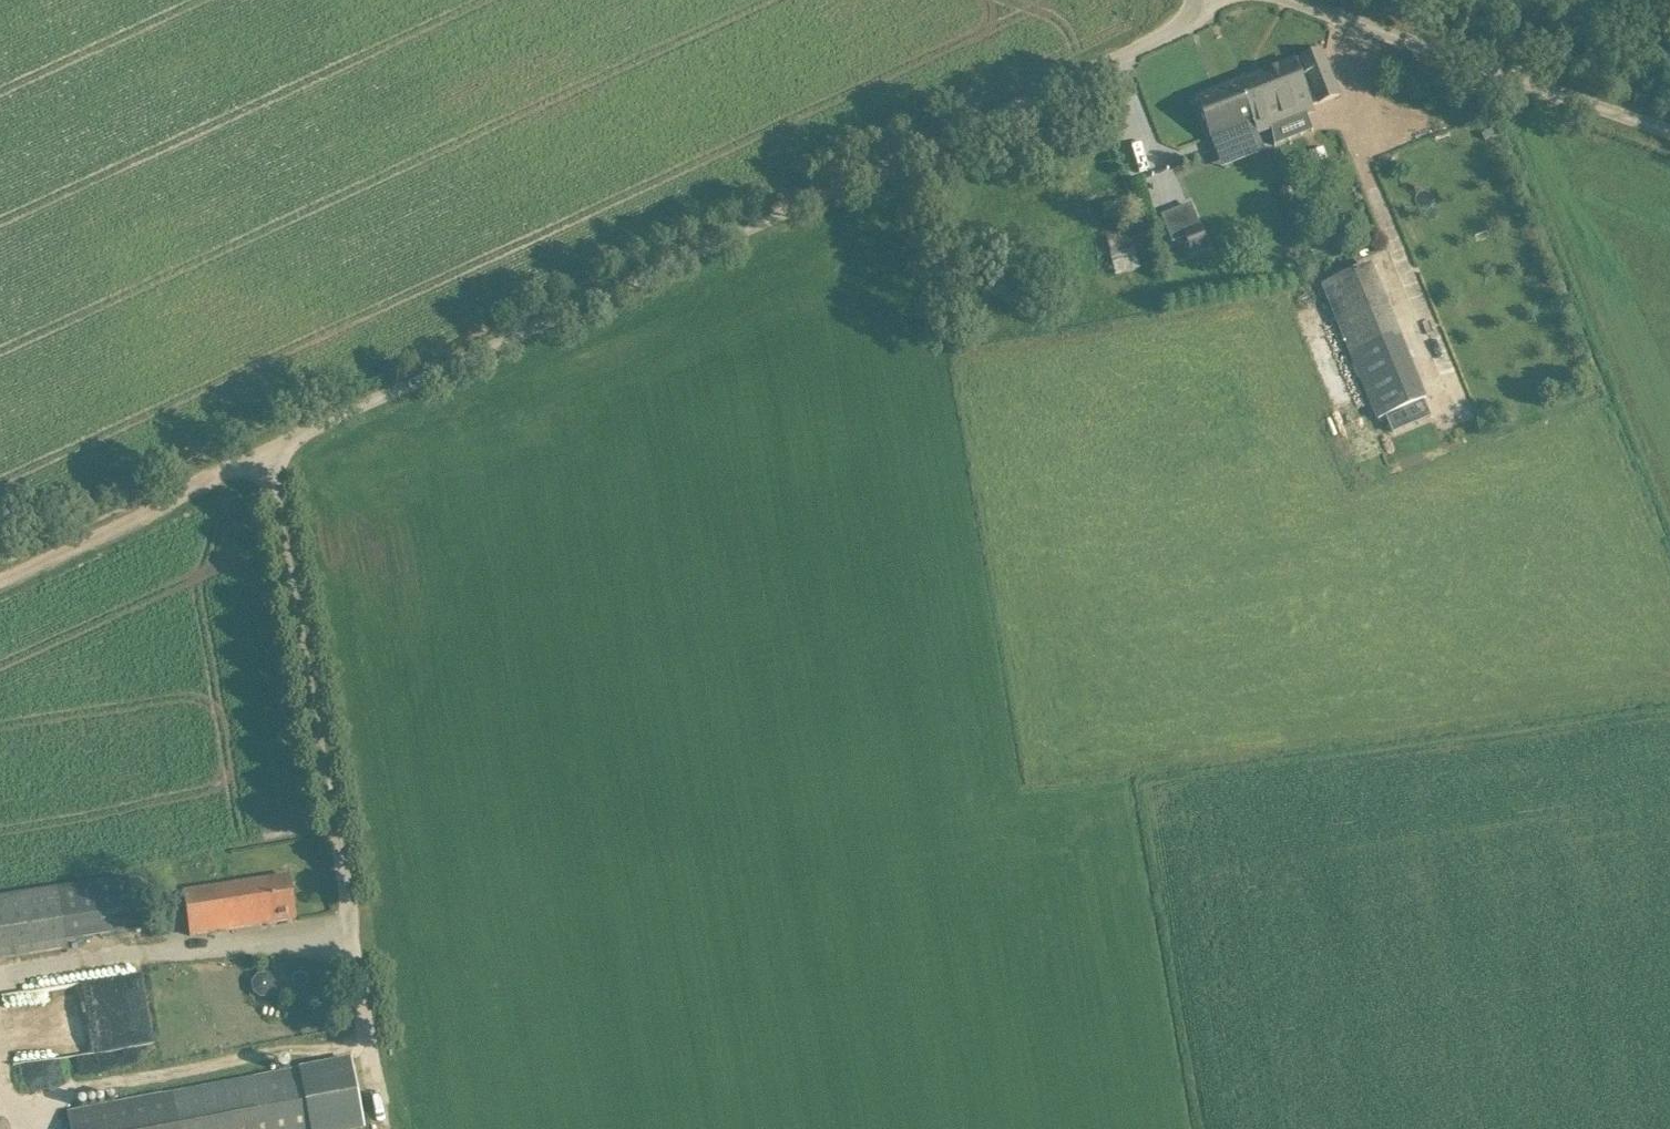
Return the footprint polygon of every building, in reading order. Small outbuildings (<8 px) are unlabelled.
[(1293,61),(1245,80),(1252,98),(1263,93),(1267,103),(1262,104),(1271,127),(1313,110),(1311,106),(1339,95),(1322,53),(1294,64),(1293,61)] [(1252,98),(1245,80),(1196,99),(1211,136),(1216,150),(1271,127),(1262,104),(1267,103),(1263,93),(1252,98)] [(1105,220),(1131,214),(1127,199),(1101,205),(1105,220)] [(1189,204),(1161,215),(1171,242),(1184,237),(1190,251),(1206,245),(1189,204)] [(1105,231),(1115,275),(1140,269),(1133,241),(1145,238),(1141,222),(1105,231)] [(1323,284),(1352,355),(1379,419),(1382,417),(1388,432),(1432,413),(1400,336),(1370,265),(1323,284)] [(1400,428),(1405,440),(1440,425),(1435,413),(1400,428)] [(288,875),(266,879),(184,892),(190,935),(295,919),(288,875)] [(67,949),(66,942),(137,931),(129,878),(58,890),(0,899),(0,959),(67,949)] [(259,973),(254,979),(254,987),(260,993),(269,992),(274,986),(273,978),(267,973),(259,973)] [(147,1013),(141,977),(115,982),(117,995),(133,992),(137,1015),(147,1013)] [(138,1046),(138,1030),(121,1030),(121,1045),(138,1046)] [(352,1059),(68,1112),(71,1128),(356,1128),(365,1127),(352,1059)]
